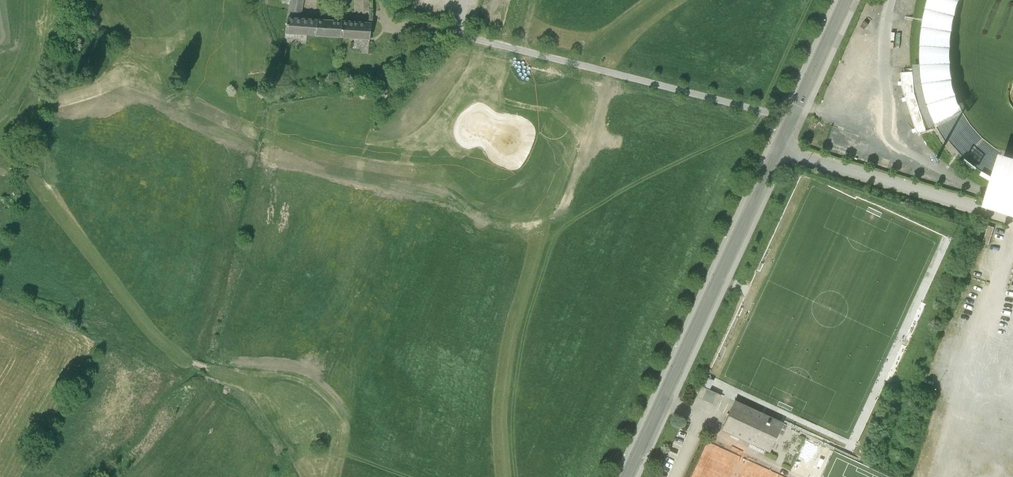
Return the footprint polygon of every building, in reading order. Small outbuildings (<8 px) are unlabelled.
[(370,38),(371,19),(361,18),(361,24),(301,19),(304,0),(291,0),(288,18),(285,33),(370,38)] [(992,180),(1001,155),(983,139),(972,126),(963,111),(957,95),(953,79),(952,63),(951,47),(952,31),(955,16),(961,0),(929,0),(926,9),(922,26),(920,45),(921,63),(913,63),(918,94),(930,128),(939,125),(956,147),(974,164),(992,180)] [(807,129),(814,132),(817,125),(810,123),(809,122),(807,129)] [(1001,155),(989,190),(986,202),(984,207),(1012,216),(1012,159),(1001,155)] [(990,243),(994,226),(989,225),(984,242),(990,243)] [(699,385),(701,386),(709,390),(714,380),(703,375),(699,385)] [(734,401),(721,430),(769,452),(782,423),(734,401)]
